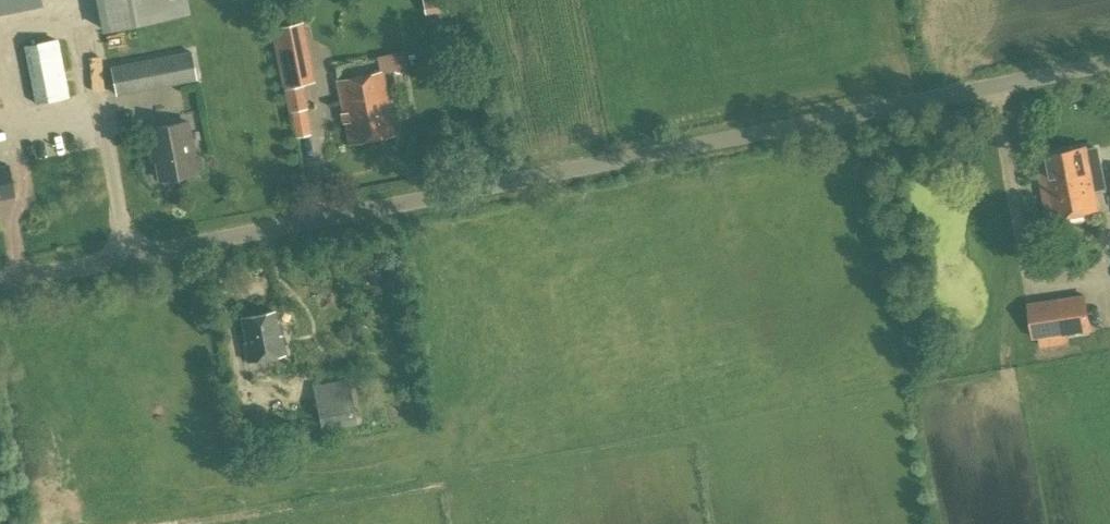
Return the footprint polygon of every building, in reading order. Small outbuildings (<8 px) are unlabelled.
[(190,14),(188,0),(96,0),(102,31),(190,14)] [(425,15),(447,12),(446,0),(422,0),(425,15)] [(291,24),(289,10),(270,14),(273,27),(270,27),(282,87),(315,81),(303,21),(291,24)] [(34,105),(67,99),(55,39),(23,45),(34,105)] [(408,47),(383,51),(386,66),(410,63),(408,47)] [(350,143),(394,134),(381,72),(338,81),(350,143)] [(288,111),(307,108),(304,85),(285,88),(288,111)] [(193,153),(186,122),(148,129),(152,150),(155,150),(161,180),(193,174),(203,166),(202,156),(193,153)] [(1107,188),(1098,145),(1088,147),(1087,144),(1041,153),(1044,172),(1037,174),(1046,219),(1099,209),(1095,190),(1107,188)] [(14,195),(8,165),(0,167),(0,198),(14,195)] [(1032,339),(1091,330),(1085,294),(1026,303),(1032,339)] [(247,360),(285,353),(282,337),(279,336),(275,312),(241,318),(246,343),(244,344),(247,360)] [(357,424),(348,378),(313,385),(322,431),(357,424)]
